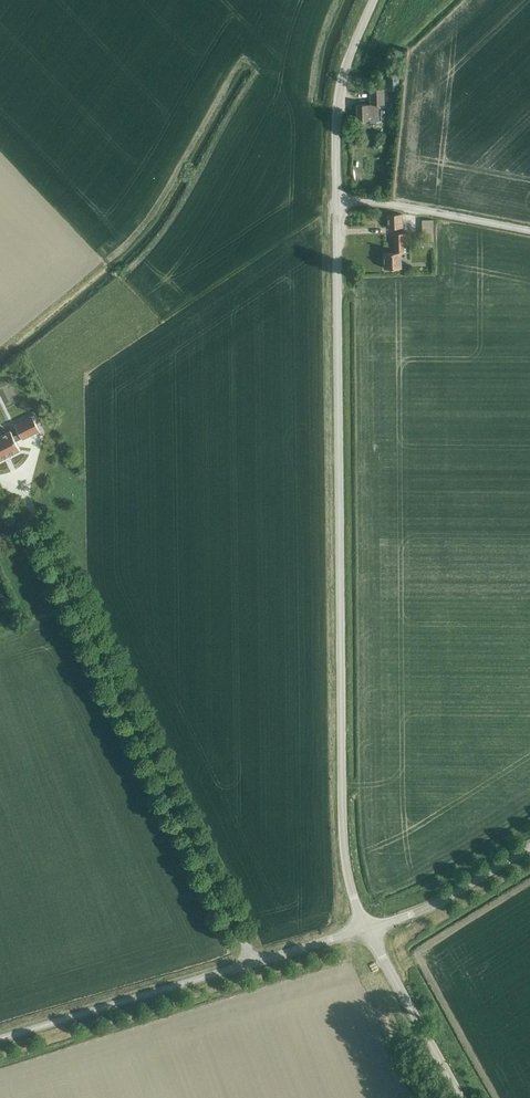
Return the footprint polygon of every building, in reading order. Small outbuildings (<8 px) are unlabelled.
[(357,104),(357,120),(378,120),(378,104),(384,104),(383,88),(370,89),(371,104),(357,104)] [(387,214),(387,228),(402,227),(402,214),(387,214)] [(433,241),(433,219),(422,219),(422,240),(433,241)] [(383,252),(384,268),(401,267),(400,253),(403,253),(403,245),(408,245),(407,234),(394,235),(394,252),(383,252)] [(32,416),(15,425),(19,434),(21,438),(22,439),(39,430),(32,416)] [(0,436),(0,460),(20,450),(15,441),(21,438),(19,434),(13,436),(10,431),(0,436)]
